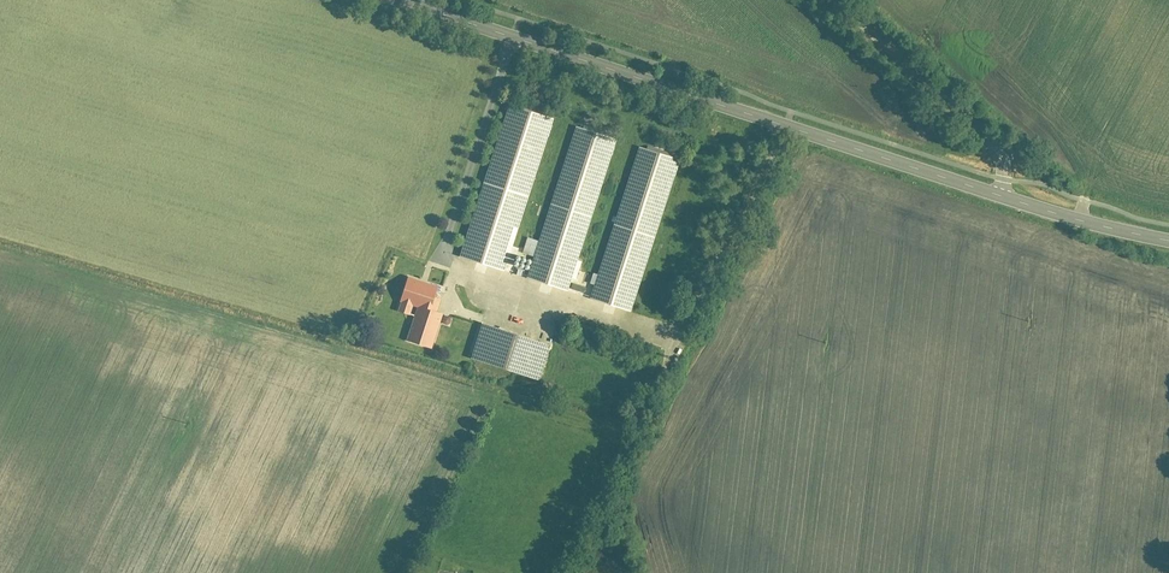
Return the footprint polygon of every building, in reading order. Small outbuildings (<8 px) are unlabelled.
[(508,104),(458,257),(503,271),(553,119),(508,104)] [(577,129),(528,282),(567,295),(616,141),(577,129)] [(640,148),(591,299),(630,311),(679,161),(640,148)] [(400,305),(397,315),(407,318),(410,308),(415,310),(405,342),(429,349),(442,309),(430,305),(436,288),(406,278),(398,304),(400,305)] [(441,326),(449,329),(453,318),(444,316),(441,326)] [(481,325),(469,359),(537,381),(548,348),(481,325)]
